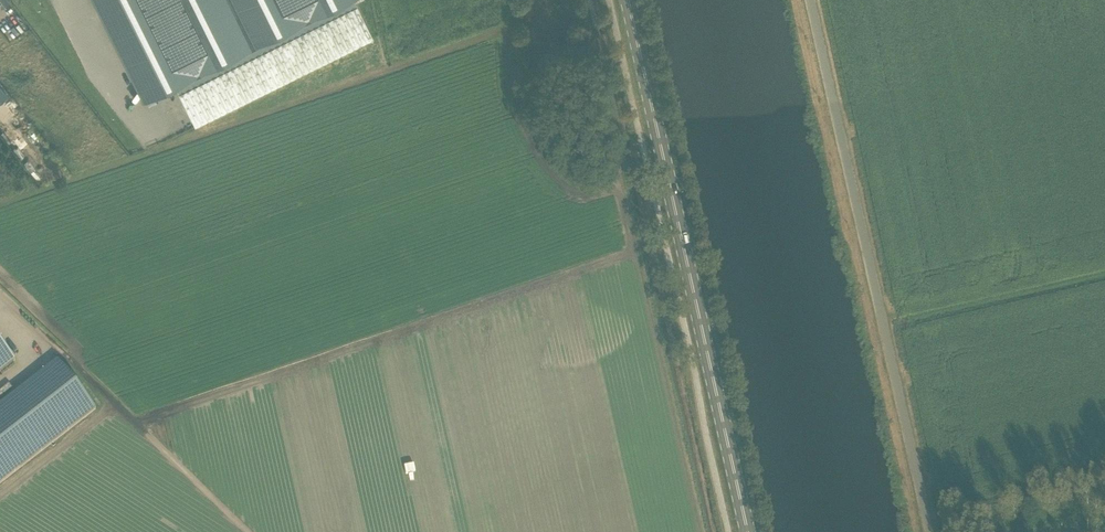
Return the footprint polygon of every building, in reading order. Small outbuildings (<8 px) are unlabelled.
[(1,8),(9,2),(8,0),(0,0),(0,8),(1,8)] [(143,102),(175,86),(253,48),(230,0),(93,0),(143,102)] [(175,86),(195,125),(373,38),(372,37),(357,5),(355,0),(350,0),(253,48),(175,86)] [(253,48),(350,0),(230,0),(253,48)] [(15,126),(4,134),(15,148),(26,140),(15,126)] [(47,196),(59,196),(58,185),(47,186),(47,196)] [(15,360),(0,341),(0,372),(15,360)] [(0,405),(0,483),(96,409),(57,360),(0,405)]
